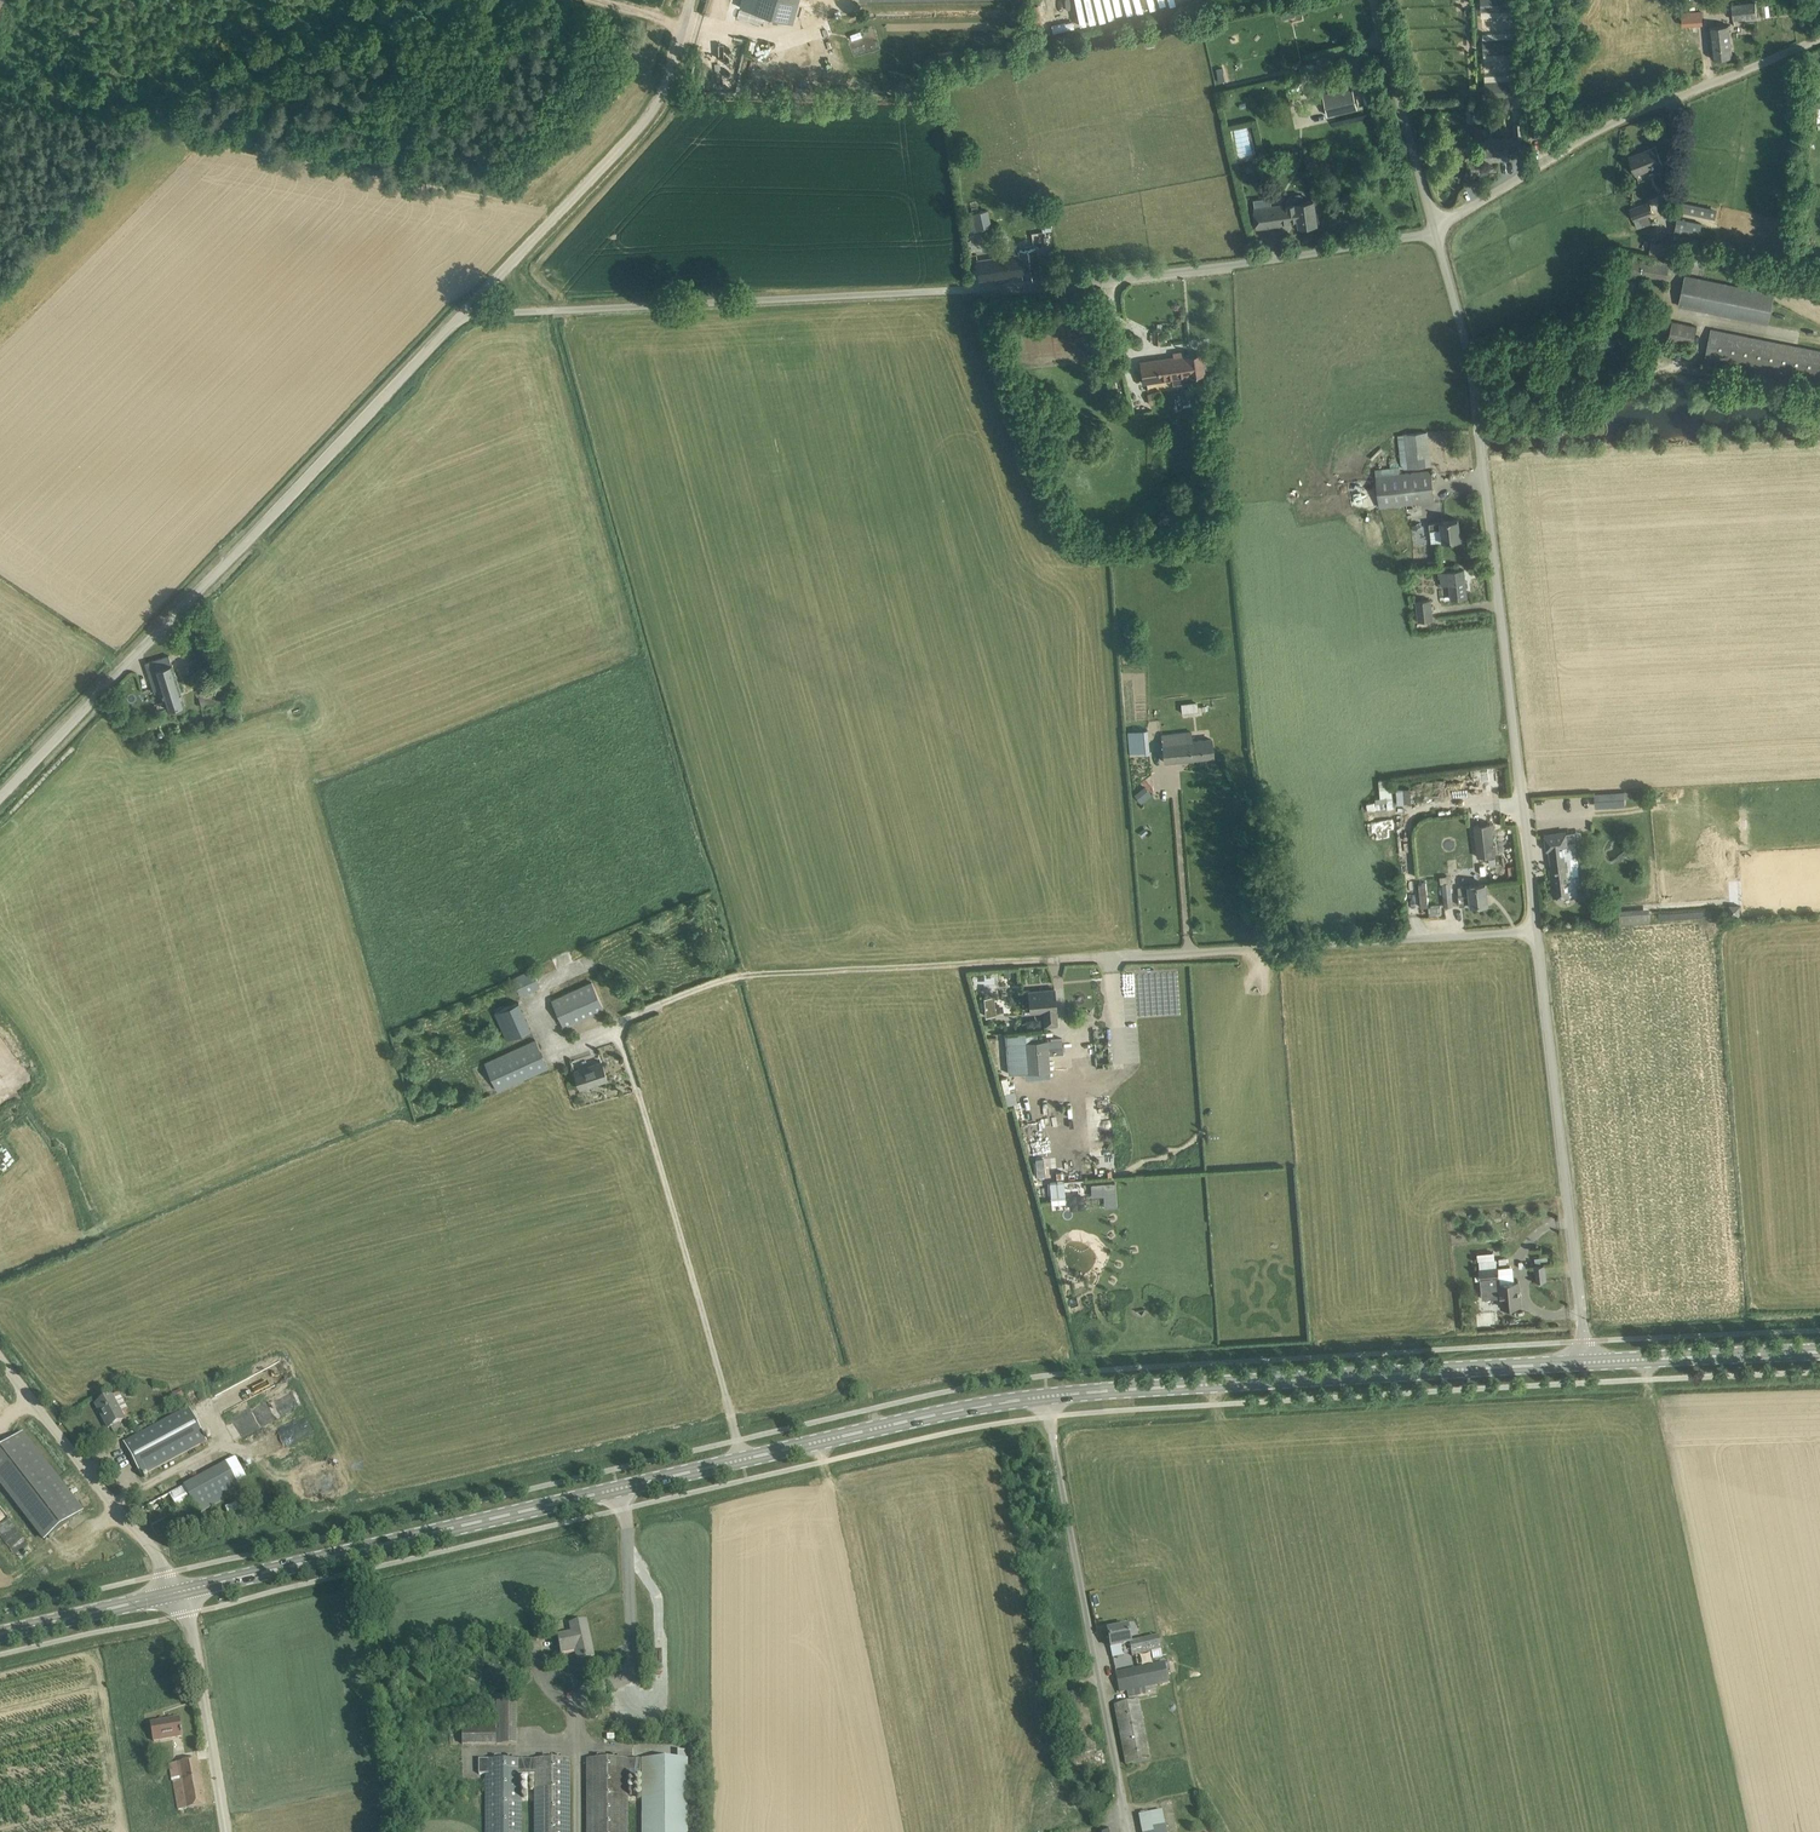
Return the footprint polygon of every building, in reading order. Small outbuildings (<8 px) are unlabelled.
[(740,7),(792,22),(798,2),(791,0),(742,0),(740,7)] [(1088,25),(1104,21),(1100,0),(1083,0),(1088,25)] [(1122,19),(1122,13),(1129,12),(1128,0),(1111,0),(1113,20),(1122,19)] [(1482,18),(1517,16),(1516,0),(1481,0),(1482,18)] [(1731,4),(1733,19),(1757,16),(1755,1),(1731,4)] [(1681,14),(1682,24),(1706,21),(1705,11),(1681,14)] [(1709,26),(1713,58),(1732,56),(1731,44),(1729,24),(1709,26)] [(1518,38),(1483,40),(1484,53),(1519,52),(1518,38)] [(1340,90),(1331,92),(1322,94),(1327,116),(1357,110),(1349,74),(1338,77),(1340,90)] [(1521,81),(1486,82),(1486,95),(1504,94),(1505,96),(1504,96),(1501,100),(1501,105),(1505,108),(1509,108),(1513,104),(1513,99),(1509,96),(1508,96),(1507,94),(1521,93),(1521,81)] [(1509,145),(1525,144),(1524,132),(1523,122),(1514,123),(1515,136),(1485,139),(1487,159),(1510,157),(1509,145)] [(1629,156),(1634,167),(1636,174),(1662,164),(1656,146),(1629,156)] [(1255,208),(1258,228),(1300,221),(1300,225),(1317,223),(1314,200),(1255,208)] [(1679,200),(1677,211),(1715,219),(1717,208),(1679,200)] [(1630,209),(1634,219),(1653,212),(1650,202),(1630,209)] [(973,214),(977,230),(991,227),(987,210),(973,214)] [(1702,223),(1678,218),(1673,241),(1698,245),(1702,223)] [(1661,240),(1658,251),(1671,254),(1674,244),(1661,240)] [(978,261),(978,267),(980,279),(1024,273),(1024,277),(1039,275),(1035,248),(1020,250),(1021,254),(978,261)] [(1717,252),(1708,250),(1705,265),(1714,267),(1717,252)] [(1619,274),(1666,283),(1670,260),(1622,253),(1619,274)] [(1679,305),(1768,323),(1774,293),(1685,275),(1679,305)] [(1668,341),(1693,346),(1697,326),(1673,321),(1668,341)] [(1819,383),(1819,350),(1711,328),(1704,361),(1819,383)] [(1152,345),(1162,345),(1162,332),(1152,332),(1152,345)] [(1140,362),(1143,384),(1205,374),(1202,353),(1140,362)] [(1617,367),(1623,381),(1629,378),(1623,365),(1617,367)] [(1146,395),(1149,406),(1162,402),(1159,392),(1146,395)] [(1405,434),(1409,468),(1431,465),(1427,431),(1405,434)] [(1376,476),(1380,507),(1435,501),(1431,470),(1376,476)] [(1441,521),(1429,523),(1431,542),(1461,539),(1458,519),(1441,521)] [(1448,572),(1441,573),(1444,599),(1467,597),(1464,569),(1448,571),(1448,572)] [(1416,601),(1418,621),(1434,619),(1432,599),(1416,601)] [(155,691),(161,689),(168,709),(185,704),(172,663),(155,669),(152,662),(146,664),(155,691)] [(200,695),(199,696),(202,706),(226,700),(223,689),(213,692),(200,695)] [(1184,712),(1199,709),(1198,701),(1183,703),(1184,712)] [(1128,732),(1130,755),(1149,754),(1148,731),(1128,732)] [(1162,735),(1163,744),(1163,749),(1165,761),(1213,756),(1212,739),(1192,741),(1191,732),(1162,735)] [(1392,806),(1391,779),(1380,779),(1381,800),(1389,800),(1389,806),(1392,806)] [(1145,786),(1135,794),(1142,802),(1151,794),(1145,786)] [(1397,788),(1398,802),(1411,802),(1411,787),(1397,788)] [(1624,791),(1613,792),(1614,806),(1625,805),(1624,791)] [(1371,822),(1373,830),(1394,826),(1393,818),(1371,822)] [(1491,824),(1479,826),(1475,826),(1479,858),(1494,856),(1491,824)] [(1576,884),(1581,883),(1576,841),(1567,842),(1566,832),(1545,834),(1547,845),(1549,845),(1552,868),(1550,869),(1554,897),(1577,894),(1576,884)] [(1442,883),(1445,907),(1453,906),(1451,882),(1442,883)] [(1458,887),(1460,906),(1488,903),(1486,884),(1469,886),(1458,887)] [(1650,908),(1619,910),(1620,923),(1650,921),(1650,908)] [(512,977),(521,995),(540,985),(533,968),(512,977)] [(552,1000),(564,1027),(604,1009),(592,982),(552,1000)] [(1044,1011),(1046,1025),(1058,1024),(1055,989),(1029,991),(1031,1012),(1044,1011)] [(987,1015),(997,1014),(997,995),(987,995),(987,1015)] [(495,1012),(506,1039),(530,1028),(518,1001),(495,1012)] [(1006,1033),(1009,1073),(1050,1069),(1047,1039),(1037,1040),(1037,1033),(1027,1033),(1026,1031),(1006,1033)] [(485,1062),(497,1090),(548,1067),(536,1038),(485,1062)] [(577,1077),(581,1088),(608,1079),(602,1061),(575,1070),(577,1077)] [(1044,1158),(1036,1159),(1036,1161),(1038,1175),(1046,1175),(1044,1158)] [(1064,1181),(1050,1183),(1051,1197),(1065,1195),(1064,1181)] [(1115,1182),(1091,1184),(1092,1196),(1104,1195),(1105,1207),(1117,1206),(1115,1182)] [(1546,1280),(1545,1264),(1535,1265),(1537,1281),(1546,1280)] [(1478,1270),(1478,1278),(1480,1278),(1498,1276),(1498,1268),(1478,1270)] [(1498,1276),(1480,1278),(1482,1299),(1500,1297),(1501,1307),(1521,1305),(1518,1280),(1499,1282),(1498,1276)] [(172,1392),(177,1401),(186,1397),(182,1388),(172,1392)] [(96,1405),(109,1429),(125,1420),(112,1396),(96,1405)] [(124,1442),(141,1475),(206,1441),(188,1408),(124,1442)] [(21,1434),(0,1451),(0,1482),(46,1541),(82,1513),(21,1434)] [(241,1491),(227,1463),(142,1509),(156,1535),(241,1491)] [(1131,1591),(1121,1594),(1127,1620),(1137,1618),(1131,1591)] [(557,1635),(563,1663),(594,1657),(587,1620),(575,1623),(576,1631),(557,1635)] [(1139,1654),(1137,1642),(1131,1644),(1128,1627),(1119,1629),(1107,1631),(1111,1648),(1122,1645),(1124,1654),(1132,1653),(1132,1656),(1139,1654)] [(1159,1638),(1137,1642),(1139,1654),(1161,1650),(1159,1638)] [(1164,1663),(1116,1673),(1120,1692),(1127,1691),(1128,1698),(1146,1694),(1146,1693),(1157,1690),(1155,1685),(1168,1682),(1164,1663)] [(462,1725),(462,1744),(516,1744),(516,1696),(496,1696),(497,1725),(462,1725)] [(1115,1705),(1126,1765),(1150,1760),(1138,1701),(1115,1705)] [(182,1737),(181,1733),(183,1733),(182,1731),(181,1731),(179,1718),(167,1720),(151,1723),(154,1741),(182,1737)] [(173,1782),(179,1818),(207,1815),(197,1759),(178,1762),(181,1780),(173,1782)] [(521,1774),(535,1774),(535,1831),(569,1831),(569,1759),(535,1759),(521,1760),(479,1760),(479,1775),(486,1774),(486,1831),(521,1831),(521,1774)] [(587,1831),(628,1831),(627,1770),(628,1770),(628,1772),(629,1772),(629,1773),(630,1773),(630,1774),(642,1774),(642,1759),(587,1759),(587,1831)] [(642,1759),(642,1774),(642,1831),(688,1831),(688,1759),(642,1759)] [(1146,1831),(1166,1831),(1162,1811),(1148,1813),(1147,1811),(1140,1813),(1141,1815),(1139,1815),(1141,1826),(1145,1825),(1146,1831)]
